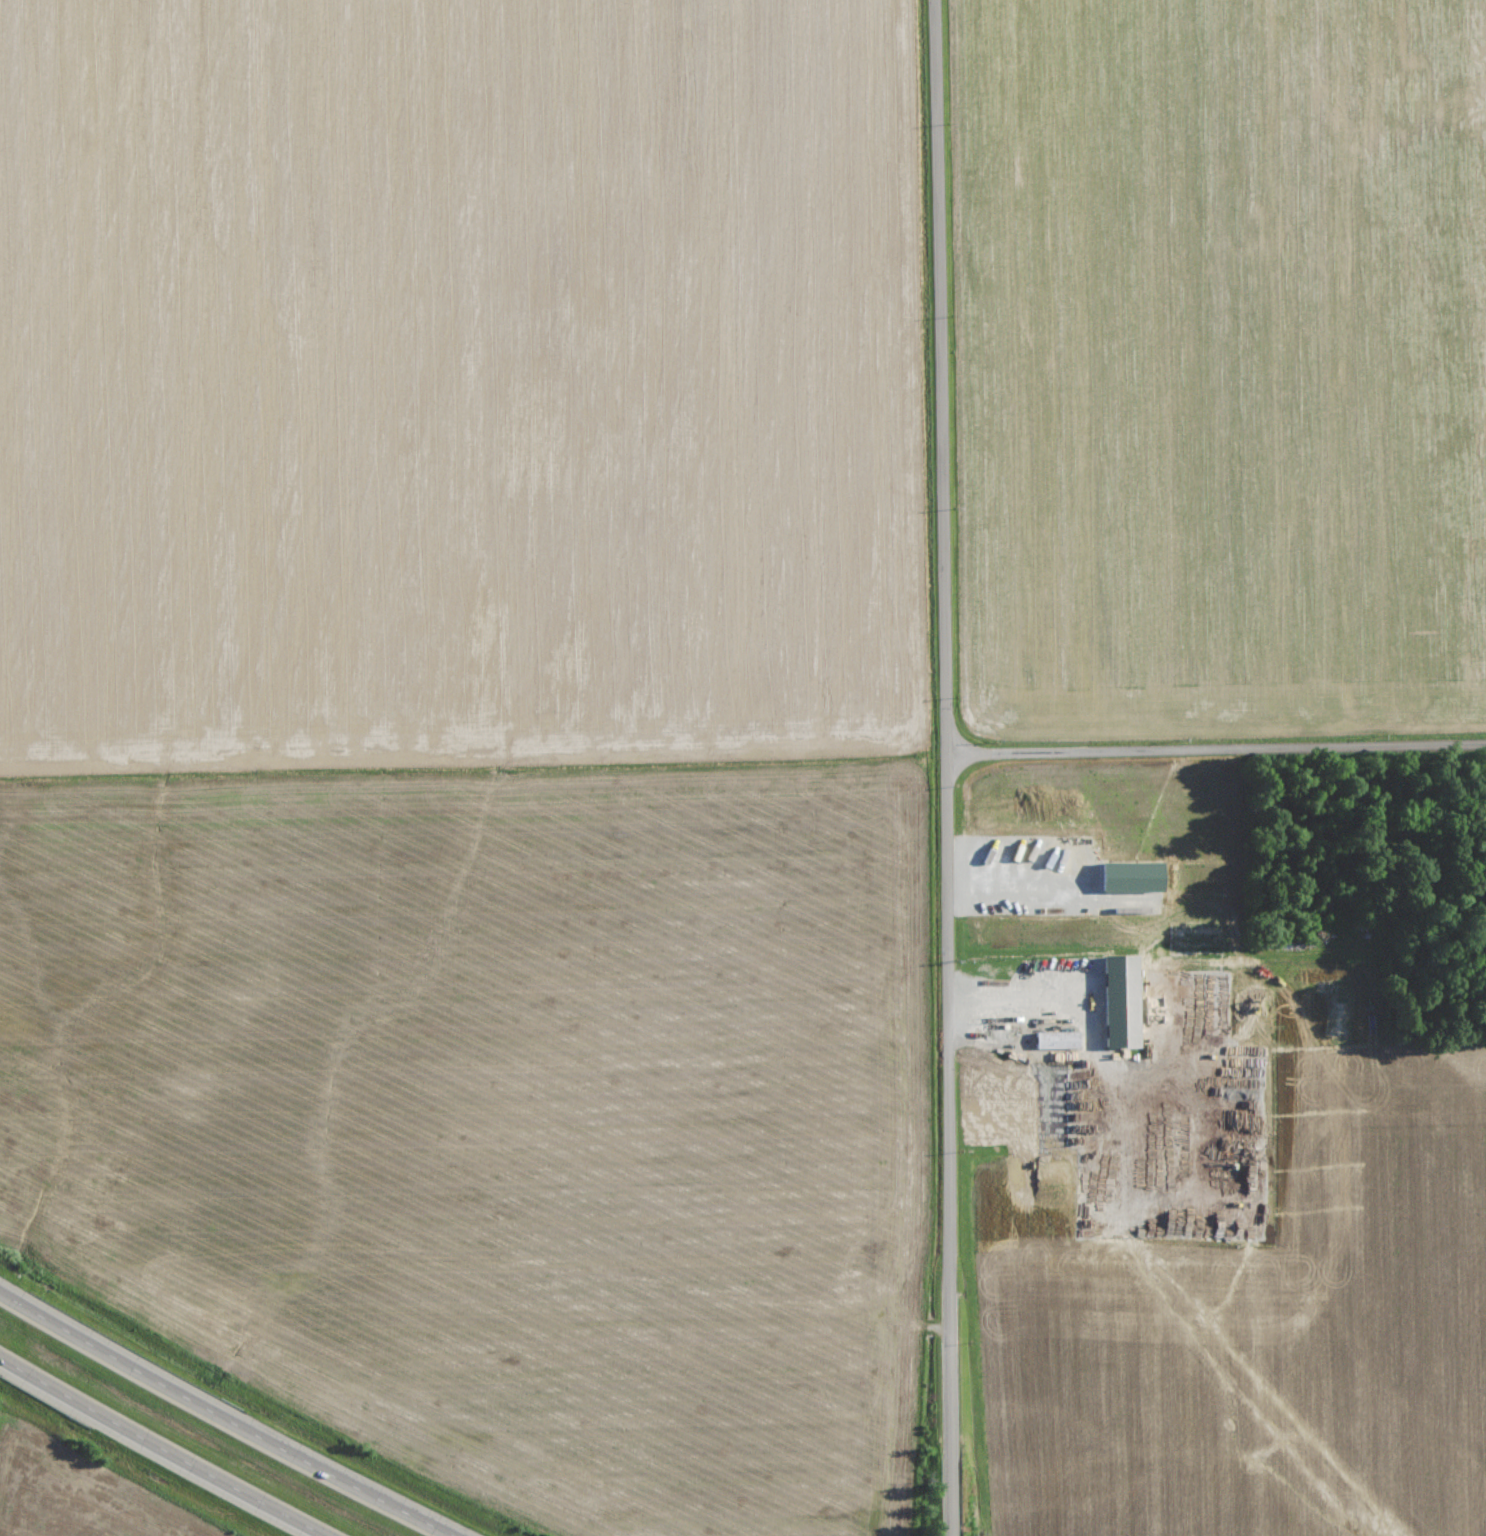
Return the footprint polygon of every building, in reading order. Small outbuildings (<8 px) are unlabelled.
[(1107,892),(1169,892),(1169,863),(1107,863),(1107,892)] [(1147,1044),(1113,1044),(1111,958),(1144,958),(1147,1044)] [(1083,1049),(1082,1032),(1039,1033),(1039,1050),(1083,1049)] [(1009,1096),(989,1096),(988,1117),(1009,1118),(1009,1096)]
